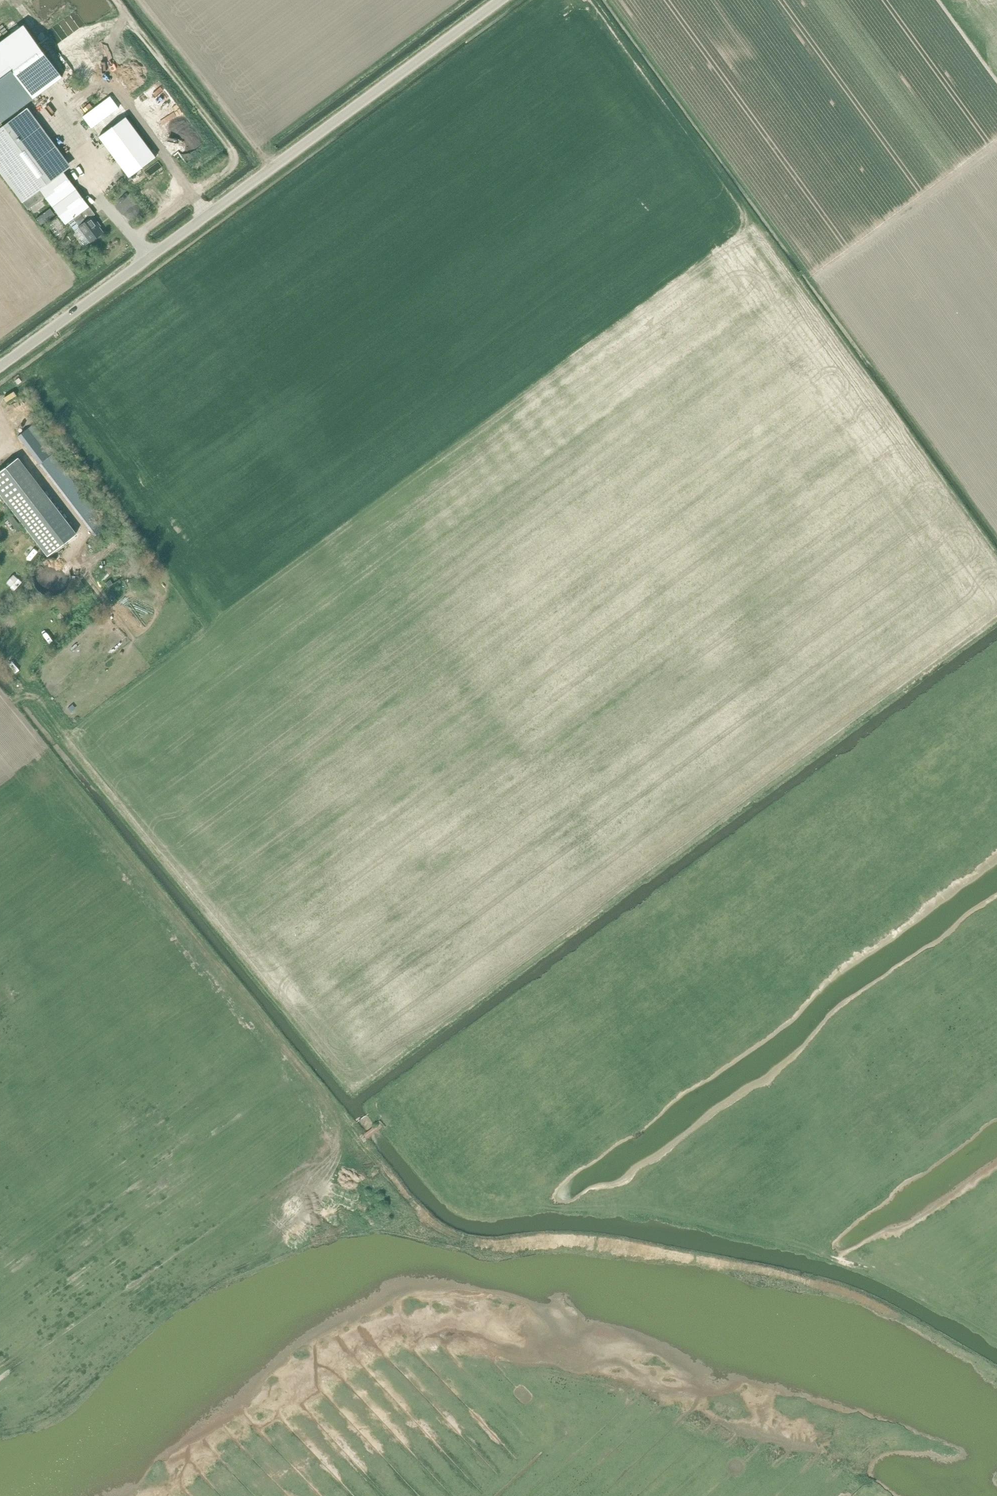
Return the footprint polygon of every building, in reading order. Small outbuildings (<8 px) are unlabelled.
[(69,222),(80,213),(89,206),(21,114),(4,127),(1,122),(62,77),(24,25),(0,43),(0,172),(28,210),(45,197),(66,224),(69,222)] [(125,117),(99,136),(129,177),(156,157),(125,117)] [(124,188),(117,193),(123,200),(130,195),(124,188)] [(80,213),(69,222),(74,230),(79,226),(90,241),(102,232),(96,224),(98,223),(92,216),(86,220),(80,213)] [(33,425),(15,438),(36,466),(37,465),(41,471),(42,470),(92,536),(106,525),(51,454),(54,452),(33,425)] [(0,472),(0,493),(48,555),(76,533),(18,458),(0,472)] [(11,513),(7,517),(18,531),(22,527),(11,513)]
